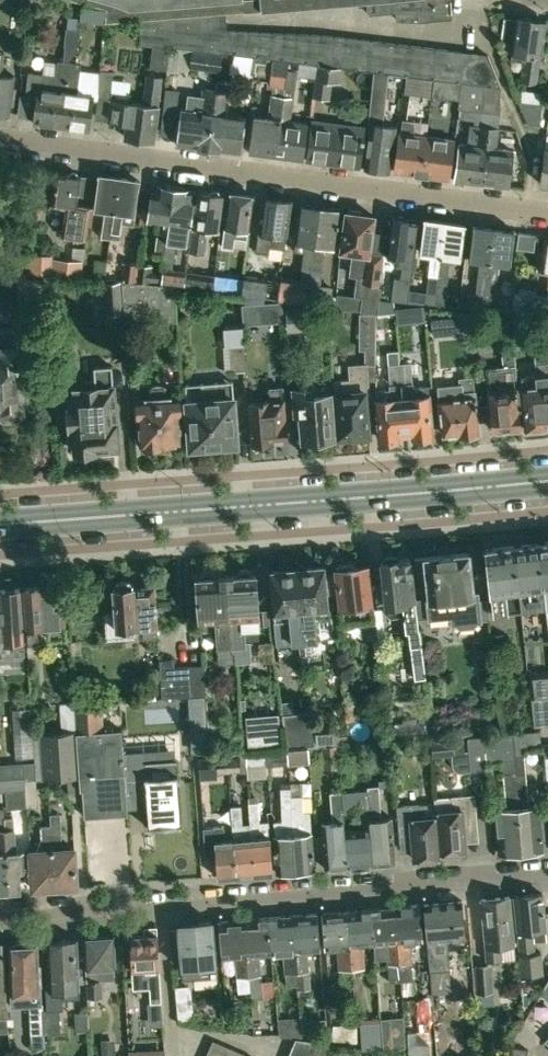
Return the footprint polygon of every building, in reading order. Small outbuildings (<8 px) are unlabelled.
[(106,7),(106,9),(105,20),(139,17),(224,10),(242,9),(242,10),(355,0),(82,0),(106,7)] [(369,12),(396,9),(395,0),(368,0),(369,12)] [(396,9),(397,17),(410,18),(408,0),(395,0),(396,9)] [(410,18),(422,19),(420,0),(408,0),(410,18)] [(422,19),(435,18),(434,0),(420,0),(422,19)] [(435,18),(452,16),(450,0),(434,0),(435,18)] [(105,20),(106,9),(83,6),(81,17),(105,20)] [(224,10),(139,17),(141,40),(156,42),(173,44),(193,47),(223,51),(226,29),(224,10)] [(532,15),(522,14),(522,17),(517,16),(512,50),(526,52),(522,79),(537,82),(546,21),(531,18),(532,15)] [(67,72),(78,74),(80,62),(75,62),(80,28),(66,26),(64,44),(65,44),(63,60),(58,59),(55,79),(42,78),(43,73),(28,71),(25,93),(36,95),(33,121),(61,124),(67,72)] [(226,29),(223,51),(235,52),(238,29),(226,29)] [(238,29),(235,52),(247,54),(251,30),(238,29)] [(251,30),(247,54),(260,55),(263,31),(251,30)] [(263,31),(260,55),(272,57),(275,31),(263,31)] [(275,31),(272,57),(285,59),(288,32),(275,31)] [(288,32),(285,59),(298,60),(301,33),(288,32)] [(301,33),(298,60),(310,62),(314,33),(301,33)] [(314,33),(310,62),(318,63),(323,64),(326,34),(323,34),(314,33)] [(326,34),(323,64),(335,65),(339,35),(326,34)] [(339,35),(335,65),(341,66),(348,67),(351,37),(339,35)] [(351,37),(348,67),(360,69),(364,38),(351,37)] [(364,38),(360,69),(373,70),(376,40),(364,38)] [(376,40),(373,70),(374,70),(385,72),(389,41),(376,40)] [(389,41),(385,72),(386,72),(398,74),(402,43),(389,41)] [(170,72),(173,44),(156,42),(152,69),(170,72)] [(402,43),(398,74),(405,74),(410,75),(414,44),(402,43)] [(414,44),(410,75),(423,77),(427,46),(414,44)] [(427,46),(423,77),(432,78),(435,78),(439,47),(427,46)] [(220,69),(223,51),(193,47),(191,65),(220,69)] [(439,47),(435,78),(448,80),(452,49),(439,47)] [(452,49),(448,80),(460,82),(464,50),(452,49)] [(0,50),(0,112),(9,113),(14,74),(1,72),(4,50),(0,50)] [(464,50),(460,82),(461,82),(473,83),(477,52),(464,50)] [(477,52),(473,83),(499,87),(500,87),(488,53),(477,52)] [(276,155),(286,69),(287,62),(272,60),(268,87),(275,87),(271,116),(253,114),(248,151),(276,155)] [(335,65),(323,64),(318,63),(313,98),(326,100),(329,82),(338,84),(341,66),(335,65)] [(125,121),(124,134),(153,138),(158,103),(157,103),(161,74),(146,72),(142,101),(129,100),(130,93),(110,91),(113,69),(100,68),(96,96),(109,98),(107,119),(125,121)] [(289,119),(294,79),(295,71),(286,69),(276,155),(301,158),(306,121),(289,119)] [(382,103),(386,72),(385,72),(374,70),(367,123),(369,123),(363,166),(389,169),(394,125),(379,123),(382,103)] [(76,91),(78,74),(67,72),(61,124),(88,128),(93,93),(76,91)] [(430,96),(432,78),(423,77),(410,75),(405,74),(403,92),(416,94),(430,96)] [(448,80),(435,78),(432,78),(430,96),(459,100),(461,82),(460,82),(448,80)] [(459,100),(458,107),(460,107),(463,108),(478,109),(499,112),(499,111),(499,87),(473,83),(461,82),(459,100)] [(209,146),(216,89),(205,88),(204,95),(189,93),(187,108),(180,107),(175,141),(209,146)] [(216,89),(209,146),(241,150),(245,116),(223,113),(226,90),(216,89)] [(524,100),(543,103),(544,94),(525,91),(524,100)] [(543,103),(524,100),(518,99),(528,122),(540,123),(543,103)] [(455,178),(481,181),(488,125),(497,126),(499,112),(478,109),(477,122),(476,126),(470,125),(468,143),(459,141),(459,142),(455,178)] [(420,173),(425,134),(411,133),(413,119),(402,118),(401,131),(399,131),(394,170),(420,173)] [(337,125),(328,124),(311,122),(306,158),(332,162),(337,125)] [(363,128),(346,126),(337,125),(332,162),(358,165),(363,128)] [(488,125),(481,181),(509,185),(509,181),(512,154),(513,148),(495,146),(497,127),(497,126),(488,125)] [(453,138),(436,136),(425,134),(420,173),(448,177),(453,138)] [(94,176),(80,174),(77,173),(75,171),(71,170),(69,173),(57,171),(53,204),(67,205),(63,235),(86,238),(90,203),(76,202),(77,194),(91,196),(94,176)] [(110,237),(118,176),(98,173),(94,206),(104,207),(100,237),(110,237)] [(132,222),(134,211),(138,179),(118,176),(110,237),(119,238),(121,221),(132,222)] [(164,258),(173,183),(164,182),(162,185),(158,184),(156,191),(152,191),(147,220),(159,221),(155,257),(164,258)] [(186,247),(189,225),(193,196),(187,196),(188,188),(184,188),(182,184),(173,183),(164,258),(164,259),(172,260),(174,246),(186,247)] [(210,191),(198,190),(190,250),(203,252),(207,226),(217,227),(221,193),(219,192),(217,189),(211,188),(210,191)] [(221,245),(232,246),(233,239),(246,241),(248,227),(253,194),(229,191),(221,245)] [(290,200),(263,196),(255,250),(268,252),(269,245),(283,247),(290,200)] [(309,282),(312,262),(320,206),(312,205),(311,202),(305,201),(303,204),(301,203),(300,203),(295,238),(296,239),(295,249),(304,250),(303,253),(300,281),(279,278),(276,299),(305,303),(309,282)] [(320,206),(312,262),(321,263),(324,242),(335,244),(340,209),(336,209),(335,206),(329,205),(327,207),(320,206)] [(374,311),(378,282),(382,253),(368,251),(373,214),(360,212),(361,209),(348,208),(348,211),(345,210),(340,248),(353,250),(350,273),(356,274),(353,295),(361,296),(359,309),(374,311)] [(408,301),(414,255),(418,219),(405,217),(403,215),(397,214),(395,216),(390,216),(386,251),(398,253),(397,265),(401,266),(400,278),(394,278),(391,300),(408,301)] [(433,303),(444,221),(424,218),(419,250),(430,251),(423,302),(433,303)] [(442,303),(446,276),(449,254),(460,256),(464,223),(444,221),(433,303),(442,303)] [(483,306),(493,227),(473,224),(468,257),(479,259),(473,305),(483,306)] [(500,293),(495,283),(498,261),(509,263),(514,230),(493,227),(483,306),(509,308),(511,294),(500,293)] [(519,234),(516,250),(534,252),(536,236),(519,234)] [(546,237),(544,253),(539,252),(537,268),(541,269),(541,270),(547,271),(547,237),(546,237)] [(32,256),(31,272),(51,273),(51,257),(32,256)] [(83,260),(51,257),(52,273),(81,276),(83,260)] [(107,261),(94,260),(92,276),(104,277),(107,261)] [(110,278),(123,279),(137,280),(138,262),(111,260),(110,278)] [(161,282),(162,274),(151,273),(152,267),(142,266),(141,280),(161,282)] [(182,272),(162,269),(161,282),(176,284),(181,284),(182,272)] [(211,291),(213,277),(186,273),(184,288),(211,291)] [(46,275),(30,276),(32,307),(48,306),(47,293),(46,275)] [(224,293),(226,279),(213,277),(211,291),(224,293)] [(241,285),(239,295),(266,298),(268,280),(242,277),(241,285)] [(125,311),(123,279),(110,278),(105,278),(107,312),(125,311)] [(141,280),(137,280),(123,279),(125,311),(126,326),(178,323),(176,284),(161,282),(141,280)] [(309,282),(305,303),(332,306),(334,285),(309,282)] [(515,288),(513,305),(547,309),(547,292),(515,288)] [(263,323),(262,305),(241,307),(243,325),(263,323)] [(288,328),(305,326),(303,306),(286,308),(288,328)] [(542,312),(534,313),(535,320),(540,324),(540,329),(544,329),(542,312)] [(446,334),(444,317),(431,318),(433,335),(446,334)] [(229,341),(232,374),(246,373),(242,325),(223,326),(224,342),(229,341)] [(0,329),(0,406),(0,409),(5,414),(19,414),(23,410),(22,393),(23,392),(23,390),(24,388),(24,387),(23,385),(23,383),(22,382),(21,380),(18,327),(0,329)] [(512,334),(502,336),(504,349),(513,348),(512,334)] [(368,390),(367,381),(376,381),(376,362),(376,346),(357,364),(349,364),(350,379),(335,380),(339,435),(340,435),(341,440),(356,439),(356,433),(368,432),(365,390),(368,390)] [(520,407),(519,407),(514,352),(503,353),(504,366),(487,368),(489,388),(488,389),(490,402),(476,403),(477,420),(490,419),(491,429),(493,428),(494,429),(495,429),(497,433),(506,432),(507,428),(509,427),(508,427),(522,425),(520,407)] [(311,370),(308,370),(307,361),(295,362),(297,382),(302,382),(302,387),(293,388),(295,411),(300,410),(302,437),(318,436),(321,439),(329,439),(331,435),(334,435),(331,393),(313,394),(311,370)] [(523,377),(523,386),(527,426),(531,425),(533,428),(538,428),(541,424),(545,424),(545,421),(547,421),(547,361),(535,362),(537,376),(523,377)] [(399,363),(405,437),(418,435),(420,439),(426,439),(427,435),(432,434),(427,386),(413,387),(410,362),(399,363)] [(394,438),(405,437),(399,363),(387,364),(390,390),(375,391),(379,439),(384,439),(386,442),(392,442),(394,438)] [(113,365),(95,366),(97,386),(68,388),(73,448),(75,448),(75,449),(79,448),(85,452),(91,448),(95,447),(102,446),(108,450),(113,445),(119,445),(113,365)] [(474,390),(473,376),(458,377),(459,385),(439,387),(444,434),(463,432),(466,435),(471,435),(473,431),(479,430),(477,420),(476,403),(474,390)] [(237,442),(233,396),(233,384),(186,387),(191,446),(193,446),(196,450),(207,449),(210,445),(237,442)] [(287,438),(283,384),(269,385),(270,399),(250,400),(253,441),(255,441),(258,445),(263,445),(265,440),(287,438)] [(165,386),(151,388),(151,399),(138,400),(139,415),(140,415),(143,443),(144,443),(144,445),(146,445),(150,448),(159,448),(161,444),(162,444),(162,442),(181,441),(179,413),(181,412),(180,397),(166,398),(165,386)] [(539,542),(546,605),(547,616),(547,541),(539,542)] [(534,607),(546,605),(539,542),(514,545),(521,608),(522,609),(534,607)] [(508,610),(521,608),(514,545),(486,549),(494,613),(508,611),(508,610)] [(488,598),(479,599),(478,592),(473,592),(469,551),(415,556),(418,578),(428,577),(430,596),(427,597),(429,618),(451,616),(452,623),(456,623),(456,624),(460,627),(474,625),(477,621),(477,620),(481,620),(480,616),(490,615),(488,598)] [(410,643),(421,642),(419,626),(418,627),(412,568),(411,568),(410,558),(401,559),(400,558),(399,558),(395,555),(386,556),(383,560),(381,560),(384,581),(376,582),(378,602),(386,601),(386,602),(388,602),(389,616),(404,614),(406,629),(409,629),(410,643)] [(343,620),(362,618),(372,616),(367,565),(355,567),(351,563),(340,564),(336,568),(341,606),(343,620)] [(297,568),(305,640),(318,639),(315,617),(330,615),(325,566),(297,568)] [(235,651),(236,661),(251,660),(250,642),(245,643),(244,626),(259,625),(255,572),(252,573),(249,568),(240,568),(237,574),(228,574),(233,651),(235,651)] [(277,643),(305,640),(297,568),(270,570),(275,620),(277,643)] [(233,651),(228,574),(216,575),(212,570),(204,571),(201,576),(198,576),(201,629),(217,628),(219,662),(236,661),(235,651),(233,651)] [(108,638),(118,637),(136,636),(136,625),(143,625),(144,635),(158,634),(154,585),(134,586),(133,583),(129,579),(117,580),(114,585),(116,611),(106,612),(108,638)] [(41,586),(24,587),(28,640),(37,639),(36,626),(48,625),(49,638),(66,637),(64,601),(58,601),(57,586),(41,587),(41,586)] [(24,653),(22,627),(23,627),(20,587),(0,589),(0,655),(24,653)] [(159,601),(160,610),(172,609),(172,600),(159,601)] [(71,640),(73,653),(82,652),(81,639),(71,640)] [(162,698),(205,695),(203,664),(160,667),(162,698)] [(528,672),(533,725),(547,724),(547,669),(528,672)] [(317,746),(315,731),(313,711),(294,713),(293,700),(280,702),(286,748),(309,747),(317,746)] [(100,702),(75,704),(77,730),(77,732),(80,776),(81,788),(83,788),(84,799),(85,816),(128,813),(127,808),(127,801),(147,800),(148,807),(149,824),(148,824),(148,827),(151,827),(151,826),(179,824),(181,824),(181,822),(176,760),(177,760),(176,758),(144,761),(144,750),(123,751),(122,744),(121,729),(102,730),(100,702)] [(354,708),(354,702),(351,702),(344,702),(345,715),(345,720),(352,719),(355,719),(354,708)] [(64,731),(42,732),(45,778),(69,776),(80,776),(77,732),(77,730),(75,704),(62,705),(64,731)] [(256,713),(246,713),(248,742),(280,739),(278,711),(267,712),(268,722),(257,723),(256,713)] [(426,731),(425,718),(415,719),(415,716),(400,718),(400,721),(390,722),(392,735),(426,731)] [(209,744),(208,727),(190,728),(191,745),(209,744)] [(30,757),(28,729),(20,730),(14,730),(16,758),(25,757),(30,757)] [(317,746),(338,745),(337,729),(315,731),(317,746)] [(529,806),(526,772),(524,752),(542,751),(540,730),(511,732),(514,761),(515,773),(514,773),(515,784),(516,784),(522,851),(544,849),(540,805),(529,806)] [(487,763),(514,761),(511,732),(484,734),(485,743),(487,763)] [(468,753),(467,745),(466,735),(430,738),(431,755),(468,753)] [(487,768),(487,763),(485,743),(467,745),(468,753),(469,769),(487,768)] [(309,747),(310,757),(320,757),(321,765),(340,764),(338,745),(317,746),(309,747)] [(310,761),(310,757),(309,747),(286,748),(287,763),(310,761)] [(267,765),(287,763),(286,748),(266,750),(267,763),(267,765)] [(228,757),(229,772),(241,771),(240,756),(228,757)] [(218,772),(229,772),(228,757),(217,758),(218,772)] [(34,761),(24,762),(25,775),(25,779),(36,778),(34,761)] [(25,775),(24,762),(0,764),(0,777),(25,775)] [(516,784),(515,784),(514,773),(504,774),(507,807),(496,808),(500,853),(522,851),(516,784)] [(25,775),(0,777),(0,791),(7,790),(26,789),(25,779),(25,775)] [(36,778),(25,779),(26,789),(36,788),(36,778)] [(367,785),(368,789),(374,863),(395,862),(392,816),(381,817),(378,784),(367,785)] [(296,870),(291,796),(291,787),(280,787),(283,820),(274,820),(275,835),(274,835),(277,872),(296,870)] [(38,804),(36,788),(26,789),(27,805),(38,804)] [(27,806),(27,805),(26,789),(7,790),(8,808),(27,806)] [(374,863),(368,789),(342,791),(343,813),(359,812),(360,823),(344,824),(347,866),(374,863)] [(344,824),(343,813),(342,791),(330,792),(333,821),(322,822),(326,867),(347,866),(344,824)] [(464,824),(477,823),(475,793),(435,797),(436,801),(440,852),(441,852),(466,849),(464,824)] [(291,796),(296,870),(314,868),(312,832),(311,832),(310,811),(303,812),(302,795),(291,796)] [(269,821),(260,822),(259,798),(249,799),(250,811),(251,822),(252,837),(251,837),(255,874),(273,872),(269,821)] [(441,856),(441,852),(440,852),(436,801),(397,805),(399,834),(412,833),(415,858),(441,856)] [(236,875),(255,874),(251,837),(252,837),(251,822),(243,823),(242,807),(232,808),(232,818),(234,839),(236,875)] [(51,812),(51,824),(55,886),(77,885),(75,847),(63,848),(60,812),(51,812)] [(15,851),(14,828),(14,817),(4,818),(5,828),(9,889),(21,888),(20,872),(26,871),(25,850),(15,851)] [(33,888),(55,886),(51,824),(41,825),(43,849),(31,850),(33,888)] [(236,875),(234,839),(225,840),(224,826),(204,827),(206,858),(217,857),(218,877),(236,875)] [(9,889),(5,828),(0,829),(0,890),(9,889)] [(535,953),(533,930),(546,929),(546,925),(547,924),(547,916),(545,914),(543,893),(514,895),(522,976),(542,974),(540,952),(535,953)] [(516,958),(510,895),(481,898),(487,957),(502,956),(503,959),(516,958)] [(462,899),(424,903),(430,969),(432,992),(452,990),(450,968),(447,937),(465,935),(462,899)] [(413,981),(412,961),(410,940),(423,939),(420,903),(395,905),(402,982),(413,981)] [(390,983),(402,982),(395,905),(371,907),(374,943),(386,942),(390,983)] [(362,944),(374,943),(371,907),(348,909),(352,967),(364,966),(362,944)] [(340,968),(352,967),(348,909),(323,912),(326,947),(339,946),(340,968)] [(311,990),(309,970),(307,949),(320,948),(317,912),(292,914),(298,986),(299,991),(311,990)] [(287,987),(298,986),(292,914),(268,916),(271,952),(284,951),(286,973),(287,987)] [(259,953),(271,952),(268,916),(244,918),(251,992),(263,991),(259,953)] [(239,993),(251,992),(244,918),(219,920),(223,956),(236,955),(239,993)] [(213,921),(178,924),(182,979),(218,976),(213,921)] [(162,1001),(160,966),(157,925),(147,926),(148,934),(130,935),(133,988),(150,987),(151,1001),(162,1001)] [(111,936),(85,937),(89,1006),(97,1005),(96,996),(103,995),(102,979),(114,978),(114,964),(116,964),(114,938),(111,936)] [(48,1008),(43,1008),(44,1032),(60,1031),(59,1007),(62,1007),(62,997),(61,989),(79,989),(78,974),(77,939),(49,941),(50,964),(45,964),(48,1008)] [(45,1048),(44,1032),(43,1008),(42,1008),(42,1003),(41,981),(41,964),(38,964),(37,944),(26,945),(22,943),(15,943),(12,946),(9,946),(11,982),(12,1006),(30,1005),(32,1033),(33,1049),(45,1048)] [(494,963),(476,964),(480,1004),(494,1002),(493,992),(496,991),(494,963)] [(473,983),(459,984),(460,998),(474,997),(473,983)] [(174,988),(175,997),(183,997),(183,988),(174,988)] [(193,1026),(191,1008),(176,1010),(178,1023),(193,1026)] [(301,1013),(301,1017),(303,1033),(323,1035),(328,1027),(327,1017),(307,1019),(306,1012),(301,1013)] [(254,1014),(238,1014),(239,1026),(254,1025),(254,1014)] [(295,1038),(303,1039),(302,1017),(277,1018),(279,1036),(295,1038)] [(357,1040),(356,1026),(356,1024),(332,1026),(332,1036),(357,1040)] [(380,1025),(360,1026),(361,1041),(381,1040),(380,1025)] [(404,1027),(382,1028),(383,1049),(405,1047),(404,1027)] [(408,1055),(432,1055),(431,1031),(407,1032),(408,1055)] [(502,1041),(487,1037),(486,1037),(485,1041),(484,1048),(482,1048),(481,1047),(481,1048),(479,1055),(480,1055),(481,1055),(499,1055),(500,1052),(502,1042),(502,1041)] [(101,1039),(101,1040),(102,1055),(116,1055),(116,1052),(115,1038),(101,1039)] [(303,1039),(295,1038),(289,1053),(295,1055),(316,1055),(322,1041),(303,1039)] [(208,1054),(214,1055),(231,1055),(233,1051),(213,1043),(208,1054)] [(528,1049),(508,1045),(502,1055),(527,1055),(528,1049)]
